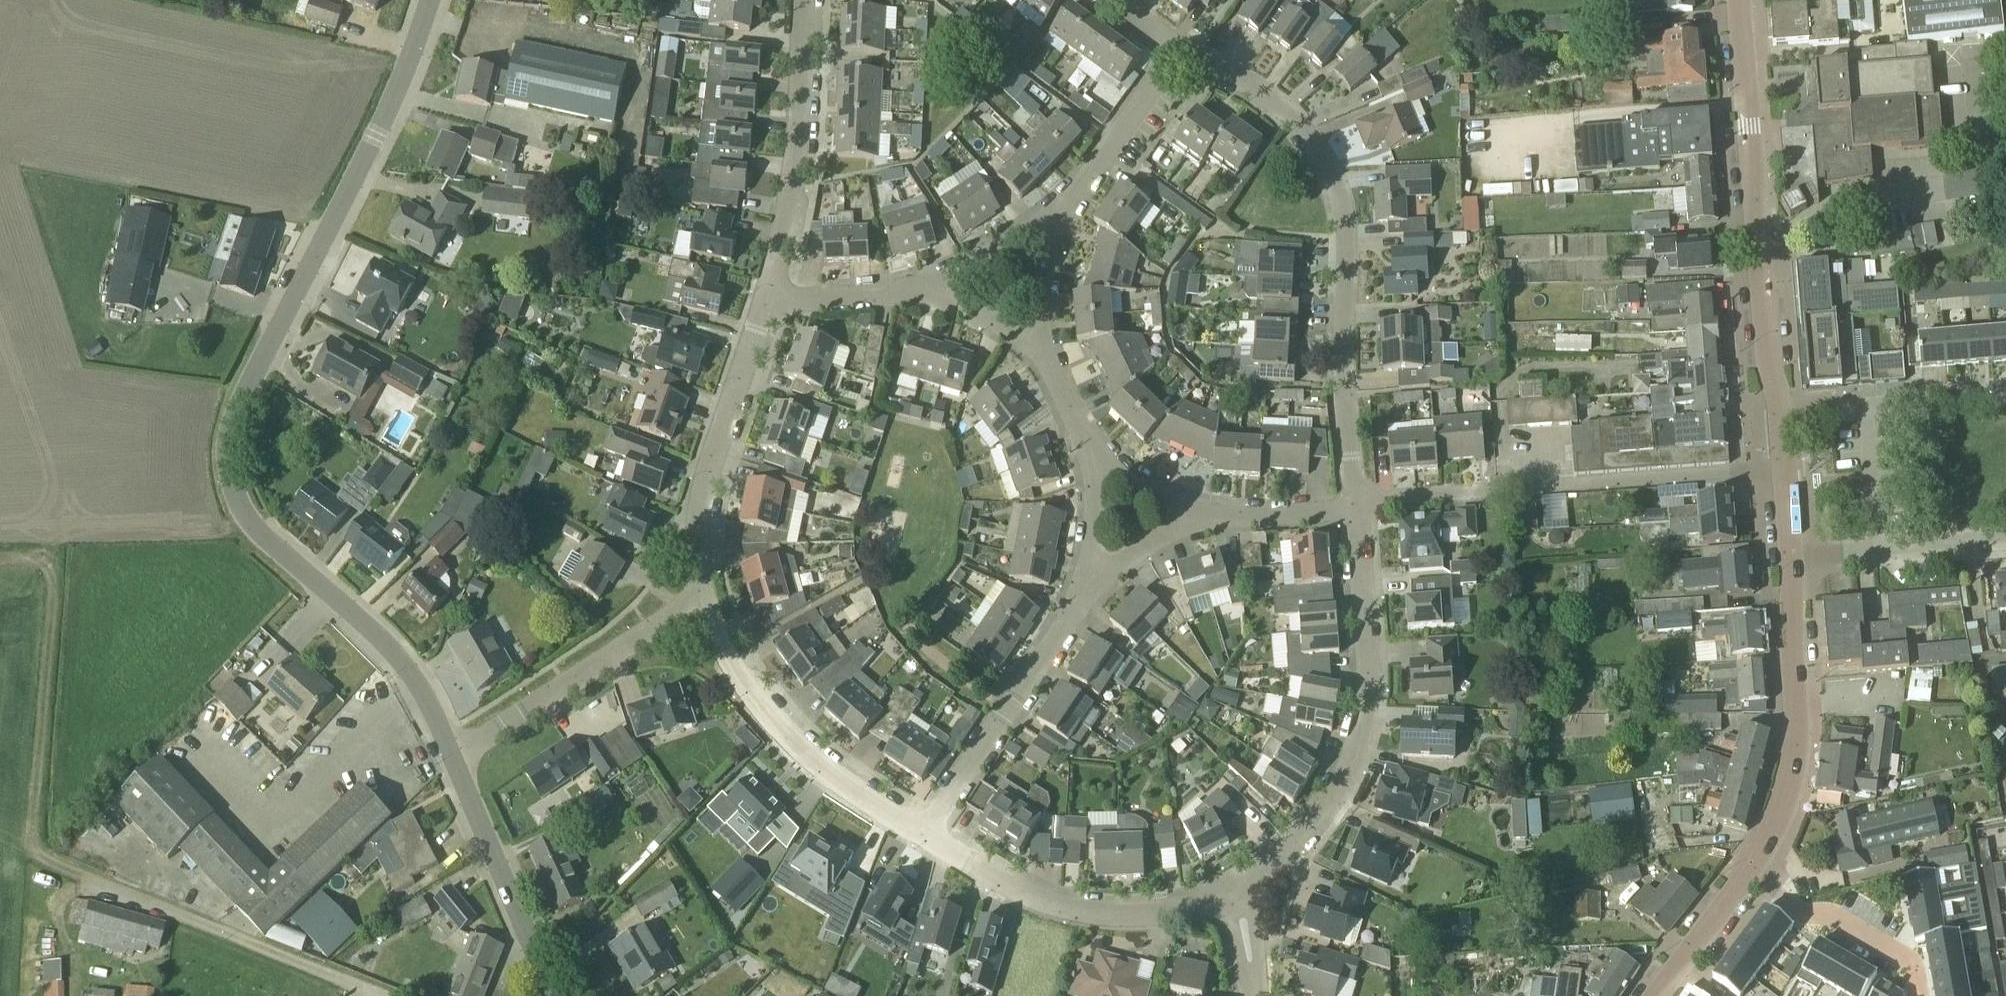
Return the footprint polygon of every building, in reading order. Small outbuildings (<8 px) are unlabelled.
[(296,14),(305,18),(305,19),(336,29),(342,9),(315,0),(301,0),(296,14)] [(352,3),(375,11),(379,0),(345,0),(352,3)] [(722,6),(752,10),(760,11),(761,0),(701,0),(701,4),(722,6)] [(1006,3),(1009,6),(1022,16),(1029,7),(1034,0),(1008,0),(1006,3)] [(1022,16),(1039,29),(1046,20),(1055,9),(1062,0),(1034,0),(1022,16)] [(1188,13),(1197,0),(1170,0),(1188,13)] [(1294,3),(1293,2),(1295,0),(1252,0),(1236,23),(1241,26),(1242,25),(1246,27),(1247,25),(1258,33),(1269,19),(1278,25),(1294,3)] [(1303,0),(1295,0),(1293,2),(1294,3),(1278,25),(1268,40),(1273,44),(1274,42),(1278,45),(1279,43),(1290,51),(1301,36),(1311,43),(1326,25),(1335,14),(1319,2),(1315,8),(1303,0)] [(1692,0),(1666,0),(1667,13),(1673,13),(1693,11),(1692,0)] [(1859,0),(1855,0),(1836,2),(1836,4),(1770,9),(1773,46),(1809,43),(1809,47),(1839,44),(1839,43),(1850,43),(1848,24),(1861,24),(1860,14),(1859,0)] [(1908,44),(2004,32),(2000,0),(1903,0),(1908,44)] [(750,31),(752,10),(722,6),(701,4),(695,4),(695,10),(695,14),(697,17),(701,18),(711,19),(711,27),(750,31)] [(1068,47),(1088,18),(1070,5),(1050,33),(1068,47)] [(885,8),(865,7),(845,6),(844,13),(842,13),(842,28),(886,30),(887,8),(885,8)] [(964,23),(970,15),(963,9),(956,17),(964,23)] [(1632,28),(1640,28),(1639,13),(1603,16),(1603,14),(1598,15),(1552,18),(1553,35),(1584,32),(1632,28)] [(978,21),(970,15),(964,23),(971,29),(978,21)] [(1088,18),(1068,47),(1085,59),(1106,31),(1088,18)] [(678,22),(661,20),(659,33),(677,35),(701,38),(702,25),(678,22)] [(918,20),(918,32),(928,32),(928,21),(918,20)] [(1365,48),(1348,35),(1344,40),(1326,25),(1311,43),(1300,56),(1305,60),(1306,58),(1310,61),(1311,60),(1322,68),(1333,54),(1345,64),(1362,50),(1365,48)] [(841,43),(843,44),(843,51),(863,51),(883,52),(885,53),(886,30),(842,28),(841,43)] [(1648,72),(1704,67),(1704,58),(1702,58),(1700,35),(1680,36),(1664,38),(1664,41),(1633,44),(1632,28),(1584,32),(1585,43),(1622,41),(1624,61),(1647,58),(1648,72)] [(1102,72),(1123,44),(1106,31),(1085,59),(1102,72)] [(1345,64),(1332,76),(1336,81),(1337,79),(1340,83),(1342,82),(1350,92),(1366,79),(1378,69),(1378,68),(1400,50),(1385,31),(1365,48),(1362,50),(1345,64)] [(927,44),(928,32),(918,32),(917,43),(927,44)] [(991,44),(999,50),(1005,41),(997,35),(991,44)] [(499,71),(463,63),(455,99),(491,107),(491,104),(504,107),(506,99),(595,120),(596,118),(614,122),(626,67),(608,63),(609,62),(518,41),(509,80),(498,78),(499,71)] [(1013,47),(1005,41),(999,50),(1007,56),(1013,47)] [(1928,61),(1926,43),(1906,45),(1895,46),(1895,48),(1869,50),(1846,57),(1846,63),(1815,65),(1819,112),(1813,113),(1805,122),(1805,130),(1780,132),(1786,199),(1781,201),(1790,218),(1807,209),(1804,204),(1819,203),(1816,177),(1824,176),(1825,186),(1873,177),(1870,148),(1901,146),(1901,151),(1943,147),(1939,96),(1933,97),(1930,61),(1928,61)] [(1102,72),(1104,74),(1120,86),(1141,57),(1123,44),(1102,72)] [(709,61),(706,86),(723,88),(723,86),(751,89),(754,69),(760,70),(762,51),(742,48),(728,47),(712,45),(709,61)] [(677,57),(660,55),(657,80),(674,82),(677,57)] [(1383,97),(1407,87),(1428,79),(1423,67),(1402,75),(1378,85),(1383,97)] [(1648,72),(1636,74),(1638,90),(1667,87),(1669,103),(1687,102),(1707,100),(1706,87),(1704,67),(1648,72)] [(839,75),(838,91),(880,93),(882,71),(842,68),(841,76),(839,75)] [(1034,76),(1042,82),(1048,74),(1040,68),(1034,76)] [(1055,79),(1048,74),(1042,82),(1049,87),(1055,79)] [(1419,101),(1435,94),(1428,79),(1403,90),(1409,106),(1378,119),(1376,115),(1355,123),(1366,150),(1386,141),(1390,151),(1408,143),(1429,134),(1423,118),(1426,117),(1419,101)] [(915,83),(915,94),(924,94),(924,84),(915,83)] [(1605,103),(1606,108),(1633,106),(1631,83),(1604,85),(1605,103)] [(705,101),(702,125),(718,127),(718,126),(747,129),(748,115),(749,108),(755,109),(757,90),(751,89),(723,86),(723,88),(706,86),(705,101)] [(840,112),(879,114),(880,93),(838,91),(837,106),(840,106),(840,112)] [(923,105),(924,94),(915,94),(914,105),(923,105)] [(1082,99),(1074,94),(1068,102),(1076,108),(1082,99)] [(1076,108),(1084,113),(1103,126),(1111,115),(1084,96),(1082,99),(1076,108)] [(1037,136),(1028,145),(1051,167),(1066,152),(1031,119),(1022,109),(1014,118),(1024,127),(1026,125),(1037,136)] [(1226,130),(1198,110),(1171,147),(1199,167),(1206,158),(1226,130)] [(879,115),(879,114),(840,112),(839,119),(837,119),(836,133),(878,136),(912,138),(921,138),(922,127),(912,126),(912,127),(897,126),(897,125),(892,124),(893,115),(879,115)] [(1038,112),(1031,119),(1066,152),(1082,136),(1059,114),(1049,123),(1038,112)] [(1659,163),(1712,159),(1709,113),(1622,120),(1623,125),(1574,130),(1577,175),(1659,168),(1659,163)] [(1206,158),(1220,167),(1236,179),(1262,142),(1233,121),(1226,130),(1206,158)] [(702,125),(697,165),(713,167),(714,165),(742,169),(744,155),(744,148),(751,149),(753,130),(747,129),(718,126),(718,127),(702,125)] [(491,161),(492,158),(499,136),(480,129),(470,153),(491,161)] [(877,158),(878,136),(836,133),(835,149),(838,149),(837,156),(877,158)] [(468,146),(460,142),(441,134),(426,168),(453,180),(468,146)] [(499,136),(492,158),(510,165),(518,143),(499,136)] [(1000,136),(995,142),(996,143),(1002,149),(1007,143),(1000,136)] [(653,137),(649,155),(664,158),(667,140),(653,137)] [(921,149),(921,138),(912,138),(911,148),(921,149)] [(942,139),(935,147),(942,154),(950,146),(942,139)] [(995,156),(996,156),(1002,149),(996,143),(995,142),(994,142),(987,149),(995,156)] [(1028,145),(1019,154),(1007,143),(1002,149),(1036,183),(1051,167),(1028,145)] [(934,162),(942,154),(935,147),(927,155),(934,162)] [(1006,185),(1021,199),(1036,183),(1002,149),(996,156),(1007,166),(997,176),(1006,185)] [(1715,191),(1713,161),(1684,164),(1687,193),(1715,191)] [(506,188),(513,188),(533,191),(535,179),(515,176),(516,167),(503,165),(501,172),(508,173),(506,188)] [(695,180),(692,204),(717,207),(737,209),(739,194),(740,188),(746,188),(748,169),(742,169),(714,165),(713,167),(712,182),(695,180)] [(660,187),(645,186),(647,170),(639,168),(636,185),(635,201),(659,203),(660,187)] [(1404,235),(1427,234),(1427,220),(1407,221),(1406,197),(1432,196),(1430,168),(1406,169),(1386,170),(1386,186),(1375,186),(1377,223),(1388,223),(1389,236),(1404,235)] [(892,171),(893,180),(904,178),(902,169),(892,171)] [(892,171),(881,173),(883,182),(893,180),(892,171)] [(960,188),(983,223),(995,215),(994,213),(1000,209),(978,176),(960,188)] [(960,188),(953,177),(934,189),(941,200),(952,217),(963,233),(969,230),(970,232),(983,223),(960,188)] [(1156,182),(1149,177),(1143,185),(1151,190),(1156,182)] [(1151,190),(1159,196),(1164,188),(1156,182),(1151,190)] [(1108,203),(1135,223),(1149,204),(1122,184),(1108,203)] [(1159,196),(1166,202),(1172,194),(1164,188),(1159,196)] [(485,195),(483,212),(516,216),(529,218),(533,193),(518,190),(517,198),(485,195)] [(1687,193),(1689,223),(1718,221),(1715,191),(1687,193)] [(465,207),(457,203),(440,194),(428,216),(406,204),(389,235),(432,258),(448,228),(453,230),(465,207)] [(1180,199),(1178,198),(1172,194),(1166,202),(1174,207),(1180,199)] [(1174,207),(1182,213),(1188,205),(1180,199),(1174,207)] [(1479,231),(1478,200),(1463,200),(1464,232),(1479,231)] [(1123,241),(1135,223),(1108,203),(1094,222),(1101,227),(1123,241)] [(903,211),(915,252),(930,248),(929,246),(936,244),(931,225),(925,204),(903,211)] [(903,211),(901,205),(880,211),(882,217),(888,237),(893,256),(900,254),(901,257),(915,252),(903,211)] [(1182,213),(1190,218),(1196,210),(1188,205),(1182,213)] [(128,209),(108,291),(105,304),(143,313),(146,300),(154,268),(159,269),(170,218),(128,209)] [(1198,224),(1203,216),(1196,210),(1190,218),(1198,224)] [(690,262),(692,252),(732,262),(737,237),(729,236),(733,218),(708,212),(705,226),(697,224),(694,236),(679,233),(673,258),(690,262)] [(854,213),(845,214),(847,262),(870,261),(869,241),(868,228),(854,228),(854,213)] [(836,218),(823,218),(823,223),(823,231),(825,263),(847,262),(845,214),(836,214),(836,218)] [(1198,224),(1200,226),(1206,230),(1211,222),(1203,216),(1198,224)] [(1631,218),(1632,234),(1645,233),(1645,230),(1669,229),(1669,216),(1643,217),(1631,218)] [(275,233),(230,218),(223,238),(235,242),(220,286),(253,297),(275,233)] [(1909,228),(1868,235),(1872,255),(1872,258),(1913,251),(1913,250),(1925,247),(1937,244),(1934,223),(1919,226),(1909,228)] [(1095,262),(1134,272),(1139,253),(1123,241),(1101,227),(1096,246),(1099,247),(1095,262)] [(1678,270),(1712,268),(1710,240),(1690,242),(1684,243),(1683,238),(1662,240),(1662,232),(1646,234),(1647,247),(1654,247),(1655,258),(1677,256),(1678,270)] [(1433,234),(1427,234),(1404,235),(1405,248),(1392,249),(1393,270),(1384,270),(1385,297),(1405,295),(1418,295),(1417,281),(1428,280),(1427,251),(1434,250),(1433,234)] [(1466,234),(1455,234),(1455,235),(1455,245),(1466,245),(1466,234)] [(1171,249),(1179,255),(1188,244),(1180,238),(1171,249)] [(1260,257),(1259,279),(1293,281),(1294,270),(1301,270),(1302,248),(1268,246),(1267,258),(1260,257)] [(1171,249),(1163,261),(1170,267),(1179,255),(1171,249)] [(1189,273),(1198,261),(1188,253),(1174,272),(1189,273)] [(356,320),(373,329),(380,333),(392,312),(396,314),(414,282),(392,270),(393,267),(382,261),(380,264),(375,261),(357,293),(367,298),(356,320)] [(697,266),(673,261),(669,278),(688,282),(682,307),(699,311),(718,316),(724,290),(716,288),(720,272),(701,267),(697,266)] [(1801,322),(1803,322),(1838,319),(1852,317),(1899,314),(1897,284),(1864,287),(1862,261),(1828,264),(1828,263),(1796,266),(1796,269),(1795,269),(1799,319),(1800,319),(1801,322)] [(1134,272),(1095,262),(1091,276),(1088,275),(1083,294),(1109,292),(1129,289),(1134,272)] [(1622,279),(1646,279),(1646,263),(1622,263),(1622,279)] [(1174,272),(1172,275),(1168,300),(1186,302),(1190,275),(1188,275),(1189,273),(1174,272)] [(1257,313),(1298,315),(1300,293),(1293,293),(1293,281),(1259,279),(1245,279),(1244,294),(1247,299),(1257,300),(1257,313)] [(1987,297),(2005,296),(2005,282),(1986,284),(1987,297)] [(1641,284),(1620,285),(1621,302),(1642,302),(1641,284)] [(1718,326),(1717,319),(1716,319),(1715,298),(1714,298),(1713,284),(1646,289),(1648,304),(1648,314),(1651,314),(1653,331),(1685,329),(1718,326)] [(1964,299),(1987,297),(1986,284),(1963,286),(1964,299)] [(1963,286),(1939,288),(1940,301),(1964,299),(1963,286)] [(1939,288),(1916,290),(1917,303),(1940,301),(1939,288)] [(1945,366),(1943,335),(1919,337),(1917,303),(1916,290),(1903,291),(1909,366),(1920,366),(1921,368),(1945,366)] [(507,292),(502,305),(520,312),(525,300),(507,292)] [(1109,292),(1083,294),(1074,295),(1076,318),(1111,315),(1109,292)] [(1152,312),(1162,312),(1160,297),(1158,297),(1151,298),(1152,312)] [(636,308),(632,322),(631,325),(667,334),(671,317),(636,308)] [(1382,348),(1437,346),(1437,345),(1440,345),(1440,343),(1443,340),(1442,332),(1439,329),(1438,323),(1450,322),(1450,309),(1426,310),(1427,323),(1421,323),(1421,322),(1381,324),(1382,348)] [(1152,312),(1153,327),(1163,326),(1162,312),(1152,312)] [(1256,324),(1255,346),(1289,348),(1290,337),(1297,337),(1298,315),(1257,313),(1256,313),(1250,312),(1249,324),(1256,324)] [(1113,336),(1111,315),(1076,318),(1078,341),(1087,341),(1113,336)] [(1852,317),(1838,319),(1803,322),(1808,391),(1826,389),(1826,387),(1842,386),(1842,385),(1858,384),(1855,358),(1852,317)] [(1689,364),(1689,366),(1720,364),(1719,344),(1718,326),(1685,329),(1687,352),(1661,355),(1662,366),(1689,364)] [(866,351),(863,371),(861,377),(875,381),(877,373),(880,354),(885,330),(871,327),(866,351)] [(2005,361),(2005,330),(1990,331),(1993,362),(2005,361)] [(801,331),(793,354),(831,366),(831,365),(844,370),(850,353),(848,349),(838,345),(838,344),(801,331)] [(1497,331),(1485,332),(1486,343),(1497,342),(1497,331)] [(1966,333),(1969,364),(1993,362),(1990,331),(1966,333)] [(662,351),(655,349),(646,349),(642,360),(650,367),(670,374),(673,366),(697,375),(709,340),(693,335),(692,341),(668,332),(662,351)] [(1966,333),(1943,335),(1945,366),(1969,364),(1966,333)] [(1148,351),(1141,335),(1132,335),(1113,336),(1087,341),(1096,359),(1098,357),(1105,371),(1148,351)] [(904,356),(898,375),(920,382),(931,343),(910,337),(904,356)] [(503,339),(497,349),(506,354),(512,344),(503,339)] [(378,365),(332,340),(314,373),(359,398),(343,427),(364,438),(371,438),(375,431),(371,425),(364,421),(384,383),(416,400),(419,394),(430,373),(402,357),(391,376),(377,368),(378,365)] [(920,382),(940,388),(952,350),(931,343),(920,382)] [(1255,346),(1242,346),(1240,374),(1230,374),(1230,385),(1256,385),(1256,379),(1259,379),(1274,381),(1294,382),(1296,360),(1289,360),(1289,348),(1255,346)] [(1438,363),(1437,346),(1382,348),(1383,372),(1424,370),(1423,363),(1438,363)] [(973,356),(952,350),(940,388),(962,394),(967,375),(973,356)] [(590,364),(619,373),(623,360),(594,351),(590,364)] [(1117,404),(1136,385),(1148,370),(1155,364),(1148,351),(1105,371),(1111,384),(1109,386),(1117,404)] [(819,401),(831,366),(793,354),(785,376),(796,380),(793,391),(811,398),(819,401)] [(1903,354),(1869,356),(1869,357),(1871,383),(1871,384),(1905,381),(1904,361),(1903,354)] [(1669,391),(1691,389),(1692,395),(1723,393),(1721,364),(1720,364),(1689,366),(1689,364),(1662,366),(1661,355),(1638,357),(1639,373),(1668,370),(1669,391)] [(1178,375),(1185,367),(1174,357),(1168,365),(1178,375)] [(1178,375),(1189,385),(1196,378),(1185,367),(1178,375)] [(1429,382),(1453,381),(1453,384),(1469,383),(1469,371),(1453,372),(1452,368),(1429,369),(1429,382)] [(663,376),(655,374),(647,398),(649,398),(638,429),(671,440),(679,417),(682,418),(688,400),(678,396),(682,383),(663,376)] [(974,386),(966,399),(983,421),(1017,396),(1008,384),(1011,382),(1006,376),(1002,379),(981,395),(974,386)] [(429,393),(443,401),(450,388),(437,380),(429,393)] [(1489,382),(1474,383),(1474,392),(1490,391),(1489,382)] [(1152,400),(1136,385),(1117,404),(1111,410),(1128,426),(1152,400)] [(1653,424),(1725,418),(1723,393),(1692,395),(1691,389),(1669,391),(1650,393),(1652,419),(1653,424)] [(1243,398),(1243,390),(1229,390),(1229,398),(1243,398)] [(1257,391),(1243,390),(1243,398),(1257,399),(1257,391)] [(1440,399),(1454,398),(1454,390),(1440,391),(1440,399)] [(1289,392),(1284,392),(1274,391),(1274,400),(1289,400),(1289,392)] [(1289,400),(1304,400),(1304,392),(1289,392),(1289,400)] [(1409,393),(1410,401),(1423,400),(1422,392),(1409,393)] [(1410,401),(1409,393),(1394,394),(1394,403),(1410,401)] [(768,426),(818,443),(821,444),(833,410),(808,401),(789,394),(785,406),(776,403),(768,426)] [(1017,396),(983,421),(984,422),(999,442),(1001,444),(1013,438),(1008,431),(1029,415),(1033,412),(1029,406),(1026,408),(1017,396)] [(1168,416),(1150,436),(1169,444),(1170,442),(1182,447),(1200,410),(1203,404),(1188,397),(1182,403),(1168,416)] [(884,398),(882,408),(899,412),(901,405),(902,405),(902,403),(884,398)] [(1577,423),(1576,403),(1575,398),(1507,402),(1509,429),(1577,423)] [(910,417),(912,407),(909,407),(911,401),(903,399),(902,403),(902,405),(901,405),(899,412),(899,414),(910,417)] [(1152,400),(1128,426),(1144,442),(1150,436),(1168,416),(1152,400)] [(1215,464),(1217,438),(1219,413),(1219,410),(1203,404),(1200,410),(1182,447),(1198,454),(1196,456),(1215,464)] [(923,410),(912,407),(910,417),(920,420),(923,410)] [(942,425),(944,415),(933,413),(931,422),(942,425)] [(1237,476),(1240,439),(1240,432),(1229,432),(1230,414),(1219,413),(1217,438),(1215,464),(1214,474),(1237,476)] [(879,416),(874,429),(884,433),(889,418),(879,416)] [(1461,459),(1485,457),(1482,417),(1458,418),(1461,459)] [(1288,429),(1284,470),(1309,471),(1312,431),(1313,420),(1289,418),(1289,421),(1288,429)] [(1458,418),(1433,420),(1434,434),(1435,434),(1437,461),(1461,459),(1458,418)] [(1652,419),(1599,423),(1581,425),(1582,429),(1571,430),(1574,475),(1729,464),(1725,418),(1653,424),(1652,419)] [(1261,440),(1261,469),(1284,470),(1288,429),(1289,421),(1264,419),(1263,428),(1262,428),(1261,440)] [(768,426),(760,448),(768,451),(764,462),(785,469),(784,473),(801,479),(806,463),(810,465),(818,443),(768,426)] [(661,447),(612,429),(604,450),(631,460),(623,481),(658,494),(669,465),(656,460),(661,447)] [(1413,436),(1416,471),(1438,469),(1437,461),(1435,434),(1434,434),(1413,436)] [(1413,436),(1409,436),(1389,438),(1392,473),(1416,471),(1413,436)] [(1013,438),(1001,444),(1003,452),(1011,473),(1051,459),(1046,445),(1049,444),(1046,437),(1041,439),(1016,447),(1013,438)] [(1237,476),(1260,477),(1261,469),(1261,440),(1240,439),(1237,476)] [(472,441),(467,451),(481,457),(486,448),(472,441)] [(384,453),(380,459),(396,470),(400,463),(384,453)] [(396,470),(380,459),(363,482),(367,485),(379,493),(396,470)] [(1051,459),(1011,473),(1020,499),(1020,501),(1034,499),(1031,489),(1056,481),(1061,479),(1059,472),(1056,473),(1051,459)] [(388,483),(400,491),(414,472),(402,464),(388,483)] [(859,469),(854,492),(866,494),(870,471),(859,469)] [(956,474),(961,490),(978,485),(973,469),(956,474)] [(528,494),(536,477),(525,472),(517,489),(528,494)] [(801,479),(784,473),(783,473),(778,487),(749,481),(745,503),(781,510),(793,513),(798,494),(805,495),(808,482),(801,479)] [(327,538),(349,509),(313,482),(292,511),(327,538)] [(646,500),(617,486),(607,506),(615,509),(605,529),(641,547),(655,518),(640,511),(646,500)] [(455,490),(441,515),(454,521),(467,495),(455,490)] [(442,557),(465,535),(469,532),(485,500),(468,492),(467,495),(454,521),(453,523),(430,545),(442,557)] [(1571,493),(1546,494),(1547,529),(1572,528),(1571,493)] [(1640,526),(1650,525),(1734,518),(1732,494),(1698,497),(1699,508),(1649,512),(1639,513),(1640,526)] [(1537,521),(1536,501),(1512,503),(1513,523),(1514,531),(1538,529),(1537,521)] [(767,545),(780,545),(788,544),(793,513),(781,510),(745,503),(741,524),(770,530),(767,545)] [(1014,505),(1009,528),(1058,538),(1063,514),(1024,506),(1024,507),(1014,505)] [(971,520),(973,508),(964,507),(962,519),(971,520)] [(1442,559),(1443,559),(1441,530),(1458,529),(1459,538),(1476,537),(1475,530),(1474,510),(1457,511),(1457,516),(1440,517),(1440,516),(1400,519),(1403,562),(1409,561),(1410,572),(1443,569),(1442,559)] [(376,524),(364,515),(345,539),(355,547),(350,554),(369,568),(372,565),(385,575),(404,549),(410,540),(409,534),(394,521),(385,534),(374,526),(376,524)] [(1735,542),(1734,518),(1650,525),(1640,526),(1640,539),(1644,542),(1660,542),(1671,541),(1671,537),(1701,535),(1702,545),(1735,542)] [(962,519),(960,531),(965,532),(969,533),(971,520),(962,519)] [(587,531),(570,521),(562,533),(580,543),(587,531)] [(1014,554),(1053,562),(1058,538),(1009,528),(1004,551),(1014,554)] [(1294,564),(1330,562),(1328,539),(1292,542),(1294,564)] [(570,584),(581,590),(599,600),(614,574),(617,576),(625,564),(589,543),(580,558),(572,553),(558,576),(570,583),(570,584)] [(975,546),(966,544),(964,557),(972,558),(975,546)] [(748,589),(793,577),(799,575),(794,559),(783,556),(780,545),(767,545),(771,560),(742,568),(748,589)] [(1262,568),(1260,545),(1240,547),(1242,570),(1262,568)] [(1682,563),(1684,587),(1685,591),(1720,588),(1721,597),(1754,594),(1750,557),(1749,557),(1748,546),(1732,548),(1732,546),(1702,549),(1703,561),(1682,563)] [(1014,554),(1009,578),(1048,586),(1053,562),(1014,554)] [(1209,596),(1228,591),(1233,607),(1244,605),(1240,560),(1227,563),(1221,560),(1219,554),(1198,561),(1209,596)] [(417,577),(403,591),(428,617),(443,603),(448,597),(446,596),(435,584),(445,574),(448,570),(437,559),(423,572),(417,577)] [(1161,582),(1178,611),(1185,624),(1194,620),(1188,603),(1209,596),(1198,561),(1176,567),(1179,577),(1161,582)] [(1272,602),(1273,602),(1314,598),(1312,586),(1332,584),(1330,562),(1294,564),(1296,587),(1271,589),(1272,602)] [(959,586),(966,576),(983,587),(989,578),(962,566),(952,581),(959,586)] [(1460,585),(1476,584),(1476,572),(1460,573),(1460,585)] [(748,589),(754,610),(783,602),(786,614),(798,610),(798,611),(807,606),(804,594),(799,575),(793,577),(748,589)] [(2005,612),(2005,578),(1995,579),(1998,612),(2005,612)] [(1452,579),(1431,580),(1411,582),(1412,598),(1406,599),(1408,629),(1455,626),(1452,579)] [(931,595),(939,600),(945,591),(938,586),(931,595)] [(1025,631),(1039,610),(1023,599),(1007,589),(993,609),(1025,631)] [(1861,600),(1823,603),(1829,667),(1862,664),(1863,674),(1973,663),(1970,653),(1968,642),(1950,644),(1907,648),(1905,630),(1927,628),(1924,607),(1943,605),(1961,604),(1960,598),(1959,589),(1887,595),(1890,623),(1864,625),(1861,600)] [(1125,606),(1153,632),(1168,616),(1141,590),(1125,606)] [(931,595),(924,606),(925,607),(921,613),(930,619),(934,613),(931,611),(939,600),(931,595)] [(1301,633),(1338,631),(1336,608),(1315,609),(1314,598),(1273,602),(1274,615),(1299,614),(1301,633)] [(1656,616),(1690,614),(1695,614),(1695,612),(1703,612),(1703,600),(1635,603),(1635,617),(1656,616)] [(829,603),(820,609),(826,620),(836,614),(829,603)] [(980,629),(1012,651),(1025,631),(993,609),(985,603),(971,622),(980,629)] [(1153,632),(1125,606),(1110,622),(1118,630),(1106,642),(1123,654),(1137,663),(1138,663),(1144,669),(1148,665),(1141,659),(1149,650),(1142,643),(1153,632)] [(790,669),(833,637),(824,623),(816,610),(809,614),(815,623),(793,638),(776,650),(790,669)] [(1178,611),(1169,621),(1178,630),(1185,624),(1178,611)] [(1986,613),(1987,628),(2000,627),(1999,613),(1986,613)] [(1690,614),(1656,616),(1657,632),(1692,629),(1690,614)] [(1736,662),(1765,660),(1761,618),(1741,620),(1729,621),(1729,622),(1700,625),(1700,632),(1701,632),(1702,643),(1715,642),(1717,662),(1736,660),(1736,662)] [(512,671),(485,624),(450,645),(477,692),(512,671)] [(980,629),(966,649),(982,660),(998,671),(1012,651),(980,629)] [(1338,631),(1301,633),(1286,635),(1289,669),(1313,667),(1312,656),(1340,653),(1338,631)] [(829,686),(863,654),(856,646),(847,654),(835,637),(833,638),(833,637),(790,669),(803,687),(818,677),(829,686)] [(1429,696),(1449,695),(1453,695),(1451,668),(1460,667),(1458,637),(1426,640),(1427,661),(1410,662),(1413,694),(1429,693),(1429,696)] [(1093,639),(1080,658),(1111,679),(1127,689),(1138,672),(1123,662),(1124,661),(1109,651),(1093,639)] [(1236,640),(1226,642),(1229,653),(1239,650),(1236,640)] [(825,710),(842,726),(874,689),(858,676),(876,655),(869,649),(863,654),(829,686),(839,695),(825,710)] [(305,721),(319,706),(332,691),(294,658),(268,688),(305,721)] [(1099,698),(1111,679),(1080,658),(1068,677),(1084,688),(1099,698)] [(1736,662),(1737,665),(1709,667),(1709,668),(1710,681),(1714,681),(1714,691),(1725,690),(1727,707),(1741,706),(1741,704),(1769,701),(1765,660),(1736,662)] [(1287,699),(1336,708),(1341,687),(1314,681),(1313,667),(1289,669),(1289,678),(1292,678),(1287,699)] [(1994,695),(2005,694),(2005,667),(1991,669),(1994,695)] [(1198,678),(1185,693),(1196,704),(1210,689),(1198,678)] [(236,719),(251,704),(230,682),(214,697),(236,719)] [(1050,703),(1089,730),(1090,731),(1102,716),(1101,712),(1093,707),(1093,705),(1062,684),(1050,703)] [(874,690),(874,689),(842,726),(859,741),(872,726),(883,714),(876,708),(884,699),(885,696),(884,694),(876,687),(874,690)] [(886,709),(896,717),(912,696),(900,688),(886,709)] [(654,699),(628,708),(634,727),(638,738),(654,733),(662,730),(664,735),(677,731),(695,725),(688,703),(684,704),(679,689),(653,697),(654,699)] [(903,769),(931,728),(912,716),(921,703),(920,702),(925,695),(917,690),(913,697),(912,696),(896,717),(907,724),(895,740),(884,756),(903,769)] [(1181,694),(1165,716),(1183,728),(1186,726),(1199,706),(1181,694)] [(1277,729),(1301,739),(1306,727),(1332,731),(1336,708),(1287,699),(1283,698),(1279,718),(1273,716),(1269,725),(1277,729)] [(1665,698),(1665,715),(1678,715),(1678,698),(1665,698)] [(1717,698),(1703,698),(1703,715),(1717,715),(1717,714),(1717,698)] [(1050,703),(1037,721),(1046,728),(1039,737),(1058,750),(1070,758),(1089,730),(1050,703)] [(1472,711),(1440,710),(1439,722),(1403,720),(1402,756),(1454,758),(1455,733),(1462,733),(1463,719),(1472,719),(1472,711)] [(1511,713),(1510,739),(1522,740),(1522,712),(1511,713)] [(1660,715),(1660,717),(1654,717),(1654,733),(1722,732),(1721,715),(1717,715),(1703,715),(1678,715),(1665,715),(1660,715)] [(903,769),(922,782),(942,752),(945,748),(955,754),(973,727),(962,719),(950,739),(932,727),(931,729),(931,728),(903,769)] [(1887,781),(1892,743),(1894,723),(1876,721),(1874,736),(1863,734),(1863,732),(1833,728),(1831,750),(1821,748),(1815,792),(1855,797),(1856,792),(1876,795),(1878,780),(1887,781)] [(1767,759),(1773,734),(1742,726),(1738,740),(1725,736),(1721,748),(1736,751),(1767,759)] [(1154,742),(1132,727),(1117,748),(1128,756),(1154,742)] [(1275,765),(1306,785),(1318,765),(1296,751),(1301,739),(1277,729),(1273,739),(1270,741),(1262,752),(1262,754),(1261,756),(1275,765)] [(1039,737),(1038,738),(1025,758),(1042,769),(1045,771),(1058,750),(1039,737)] [(604,777),(606,776),(610,783),(622,775),(617,768),(598,739),(585,748),(604,777)] [(585,770),(577,758),(566,742),(523,770),(542,798),(585,770)] [(1698,766),(1760,783),(1767,759),(1736,751),(1733,761),(1732,763),(1719,759),(1720,758),(1702,753),(1701,755),(1698,766)] [(1698,766),(1701,755),(1677,755),(1677,773),(1696,773),(1698,766)] [(265,938),(272,931),(296,909),(309,896),(392,818),(362,786),(270,873),(215,815),(161,758),(114,803),(168,859),(180,848),(265,938)] [(1253,790),(1262,781),(1233,762),(1229,767),(1253,790)] [(1394,818),(1413,823),(1417,824),(1428,827),(1431,816),(1420,813),(1423,800),(1425,792),(1450,798),(1452,799),(1456,785),(1456,782),(1428,775),(1419,772),(1400,767),(1387,764),(1382,780),(1375,810),(1394,814),(1394,818)] [(1294,804),(1306,785),(1275,765),(1263,784),(1294,804)] [(1723,798),(1754,807),(1760,783),(1698,766),(1696,773),(1677,773),(1679,787),(1700,786),(1711,789),(1711,787),(1725,791),(1723,798)] [(1898,795),(1917,790),(1954,782),(1951,773),(1915,781),(1896,785),(1898,795)] [(1247,785),(1239,777),(1231,785),(1239,793),(1247,785)] [(722,795),(707,810),(725,828),(738,814),(759,835),(747,847),(758,858),(775,840),(766,831),(785,811),(751,778),(728,801),(722,795)] [(588,821),(616,802),(612,797),(616,794),(609,783),(578,805),(588,821)] [(981,783),(966,807),(980,816),(983,810),(988,814),(979,828),(999,841),(1021,807),(1026,798),(1028,795),(1015,786),(1008,799),(1001,795),(1001,796),(981,783)] [(999,841),(1020,854),(1030,837),(1041,821),(1051,804),(1049,795),(1034,786),(1028,795),(1026,798),(1021,807),(999,841)] [(1630,786),(1590,791),(1594,824),(1634,819),(1630,786)] [(693,811),(706,800),(694,787),(681,799),(693,811)] [(1240,814),(1227,799),(1219,791),(1194,813),(1198,821),(1184,828),(1191,841),(1200,859),(1229,844),(1222,831),(1240,814)] [(1723,798),(1710,794),(1707,806),(1720,810),(1717,823),(1747,831),(1754,807),(1723,798)] [(1525,801),(1512,802),(1513,816),(1526,815),(1525,801)] [(1890,847),(1940,836),(1932,801),(1856,818),(1856,815),(1837,819),(1844,849),(1836,851),(1841,872),(1861,868),(1867,867),(1893,861),(1890,847)] [(1875,803),(1861,806),(1863,813),(1876,810),(1875,803)] [(1694,806),(1673,807),(1674,824),(1695,823),(1694,806)] [(412,878),(438,864),(411,813),(391,824),(397,834),(389,838),(405,869),(388,879),(397,894),(415,884),(412,878)] [(1118,828),(1120,828),(1120,838),(1119,838),(1120,878),(1144,878),(1144,839),(1149,838),(1148,828),(1149,827),(1147,824),(1144,821),(1137,817),(1132,816),(1127,816),(1127,817),(1118,818),(1118,828)] [(1154,826),(1157,851),(1176,849),(1173,825),(1172,816),(1159,817),(1160,825),(1154,826)] [(1064,843),(1086,844),(1086,841),(1095,840),(1096,859),(1096,879),(1120,878),(1119,838),(1120,838),(1120,828),(1118,828),(1088,828),(1088,819),(1066,818),(1065,821),(1064,842),(1064,843)] [(1421,842),(1408,836),(1389,828),(1384,839),(1362,830),(1352,852),(1357,854),(1351,870),(1388,886),(1397,863),(1402,865),(1408,851),(1416,854),(1421,842)] [(558,912),(576,903),(586,898),(572,868),(581,863),(575,850),(578,849),(573,837),(560,843),(557,837),(529,850),(558,912)] [(784,864),(776,876),(793,887),(801,874),(814,882),(811,886),(827,896),(851,857),(846,854),(847,853),(846,852),(844,854),(840,852),(841,850),(841,849),(840,850),(835,847),(832,851),(810,837),(801,851),(794,847),(784,863),(784,864)] [(1982,867),(1992,866),(1987,840),(1978,842),(1982,867)] [(1064,843),(1064,842),(1051,841),(1049,865),(1062,866),(1064,843)] [(362,876),(384,855),(371,842),(343,869),(355,880),(361,874),(362,876)] [(1965,846),(1935,852),(1939,870),(1968,865),(1965,846)] [(1975,865),(1975,864),(1904,877),(1905,880),(1904,880),(1902,880),(1904,893),(1906,892),(1907,892),(1908,896),(1910,908),(1910,910),(1940,905),(1962,901),(1964,900),(1981,897),(1975,865)] [(1992,866),(1982,867),(1987,892),(1996,890),(2005,889),(2005,886),(2002,864),(1992,866)] [(749,870),(721,898),(735,912),(763,883),(749,870)] [(1666,934),(1697,895),(1673,876),(1658,895),(1648,887),(1632,906),(1666,934)] [(887,879),(864,917),(887,930),(882,938),(908,953),(909,952),(914,935),(916,930),(898,920),(905,908),(906,907),(905,907),(912,894),(887,879)] [(643,915),(677,895),(669,882),(635,902),(643,915)] [(1321,937),(1342,943),(1351,946),(1356,943),(1362,922),(1358,920),(1366,895),(1335,886),(1330,903),(1313,898),(1304,929),(1322,934),(1321,937)] [(435,900),(461,931),(476,918),(451,887),(435,900)] [(1991,915),(2000,914),(1996,890),(1987,892),(1991,915)] [(1575,894),(1575,923),(1600,923),(1600,893),(1575,894)] [(322,894),(293,922),(327,958),(356,930),(322,894)] [(1908,912),(1910,924),(1912,924),(1913,927),(1915,940),(1916,942),(1925,940),(1959,934),(1987,929),(1981,897),(1964,900),(1967,916),(1942,920),(1941,913),(1940,905),(1910,910),(1910,911),(1908,912)] [(396,932),(404,928),(404,929),(431,914),(423,899),(395,913),(397,915),(389,920),(396,932)] [(839,899),(826,931),(830,932),(841,937),(844,938),(857,906),(839,899)] [(157,950),(164,925),(87,902),(75,900),(68,923),(81,927),(77,940),(130,955),(131,951),(143,954),(145,946),(157,950)] [(908,953),(906,963),(920,967),(923,956),(925,949),(949,956),(956,932),(962,913),(957,911),(956,908),(945,905),(943,907),(937,905),(932,920),(920,916),(916,930),(914,935),(909,952),(908,953)] [(1766,907),(1753,925),(1780,945),(1793,927),(1766,907)] [(2005,940),(2000,914),(1991,915),(1995,941),(2005,940)] [(976,938),(968,966),(978,969),(972,988),(993,994),(998,976),(1004,957),(994,954),(1002,925),(999,924),(1000,920),(987,916),(986,920),(982,919),(976,938)] [(629,937),(611,947),(619,961),(621,965),(627,962),(641,987),(658,977),(669,971),(653,943),(657,941),(648,925),(629,937)] [(1753,925),(1739,943),(1766,963),(1780,945),(1753,925)] [(830,932),(826,942),(837,947),(841,937),(830,932)] [(1987,933),(1975,936),(1978,952),(1990,949),(1987,933)] [(1959,934),(1925,940),(1929,961),(1962,956),(1959,934)] [(452,989),(449,995),(483,995),(502,948),(472,936),(452,989)] [(1819,942),(1797,980),(1816,991),(1821,982),(1838,953),(1819,942)] [(1739,943),(1726,960),(1753,981),(1766,963),(1739,943)] [(1360,962),(1391,971),(1390,953),(1368,946),(1363,949),(1360,962)] [(1532,949),(1518,950),(1518,960),(1532,959),(1532,949)] [(1341,978),(1354,982),(1360,961),(1321,950),(1317,961),(1301,957),(1297,971),(1301,972),(1296,989),(1313,994),(1312,995),(1336,995),(1341,978)] [(1589,995),(1621,995),(1639,969),(1612,952),(1604,950),(1595,950),(1590,957),(1595,961),(1586,975),(1594,981),(1585,994),(1589,995)] [(1579,970),(1582,954),(1562,952),(1558,978),(1558,981),(1534,977),(1531,995),(1579,995),(1582,971),(1579,970)] [(1070,995),(1072,995),(1147,995),(1150,984),(1135,980),(1139,965),(1098,953),(1094,968),(1079,964),(1073,983),(1070,995)] [(1838,953),(1821,982),(1840,993),(1857,964),(1838,953)] [(729,956),(719,962),(724,968),(733,962),(729,956)] [(1962,956),(1929,961),(1933,983),(1966,977),(1962,956)] [(1713,978),(1737,995),(1742,995),(1753,981),(1726,960),(1713,978)] [(60,961),(43,962),(44,995),(63,995),(63,983),(60,983),(60,961)] [(1209,967),(1177,961),(1171,992),(1182,995),(1203,995),(1209,967)] [(1839,995),(1865,995),(1876,977),(1877,975),(1874,973),(1857,964),(1840,993),(1839,995)] [(1982,974),(1981,974),(1983,983),(1996,980),(1994,972),(1992,972),(1982,974)] [(825,991),(836,995),(840,995),(847,982),(832,975),(825,991)] [(1933,983),(1935,995),(1969,995),(1966,977),(1933,983)] [(1871,995),(1902,995),(1902,994),(1880,981),(1871,995)] [(153,990),(126,986),(124,995),(152,995),(153,990)]
